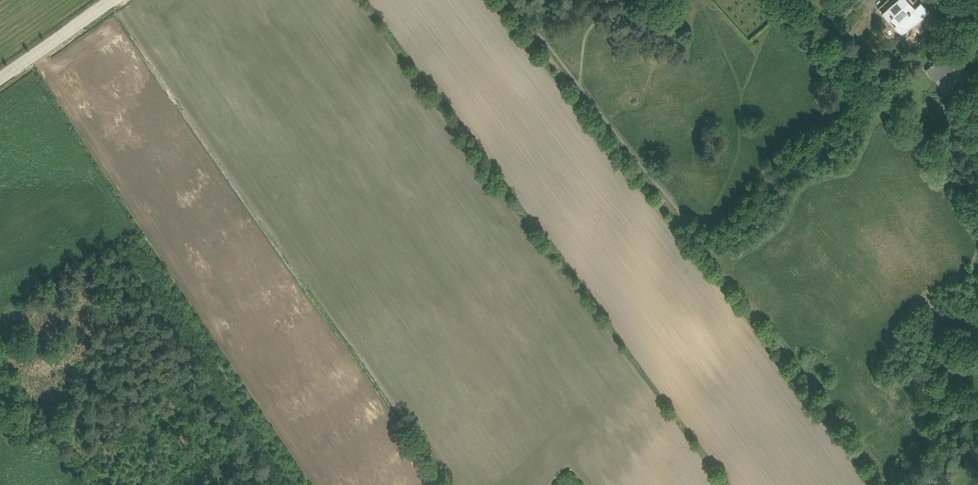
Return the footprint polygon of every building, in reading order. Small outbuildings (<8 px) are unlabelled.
[(934,9),(926,0),(891,0),(883,7),(906,34),(934,9)] [(951,96),(973,77),(950,50),(928,69),(951,96)]
